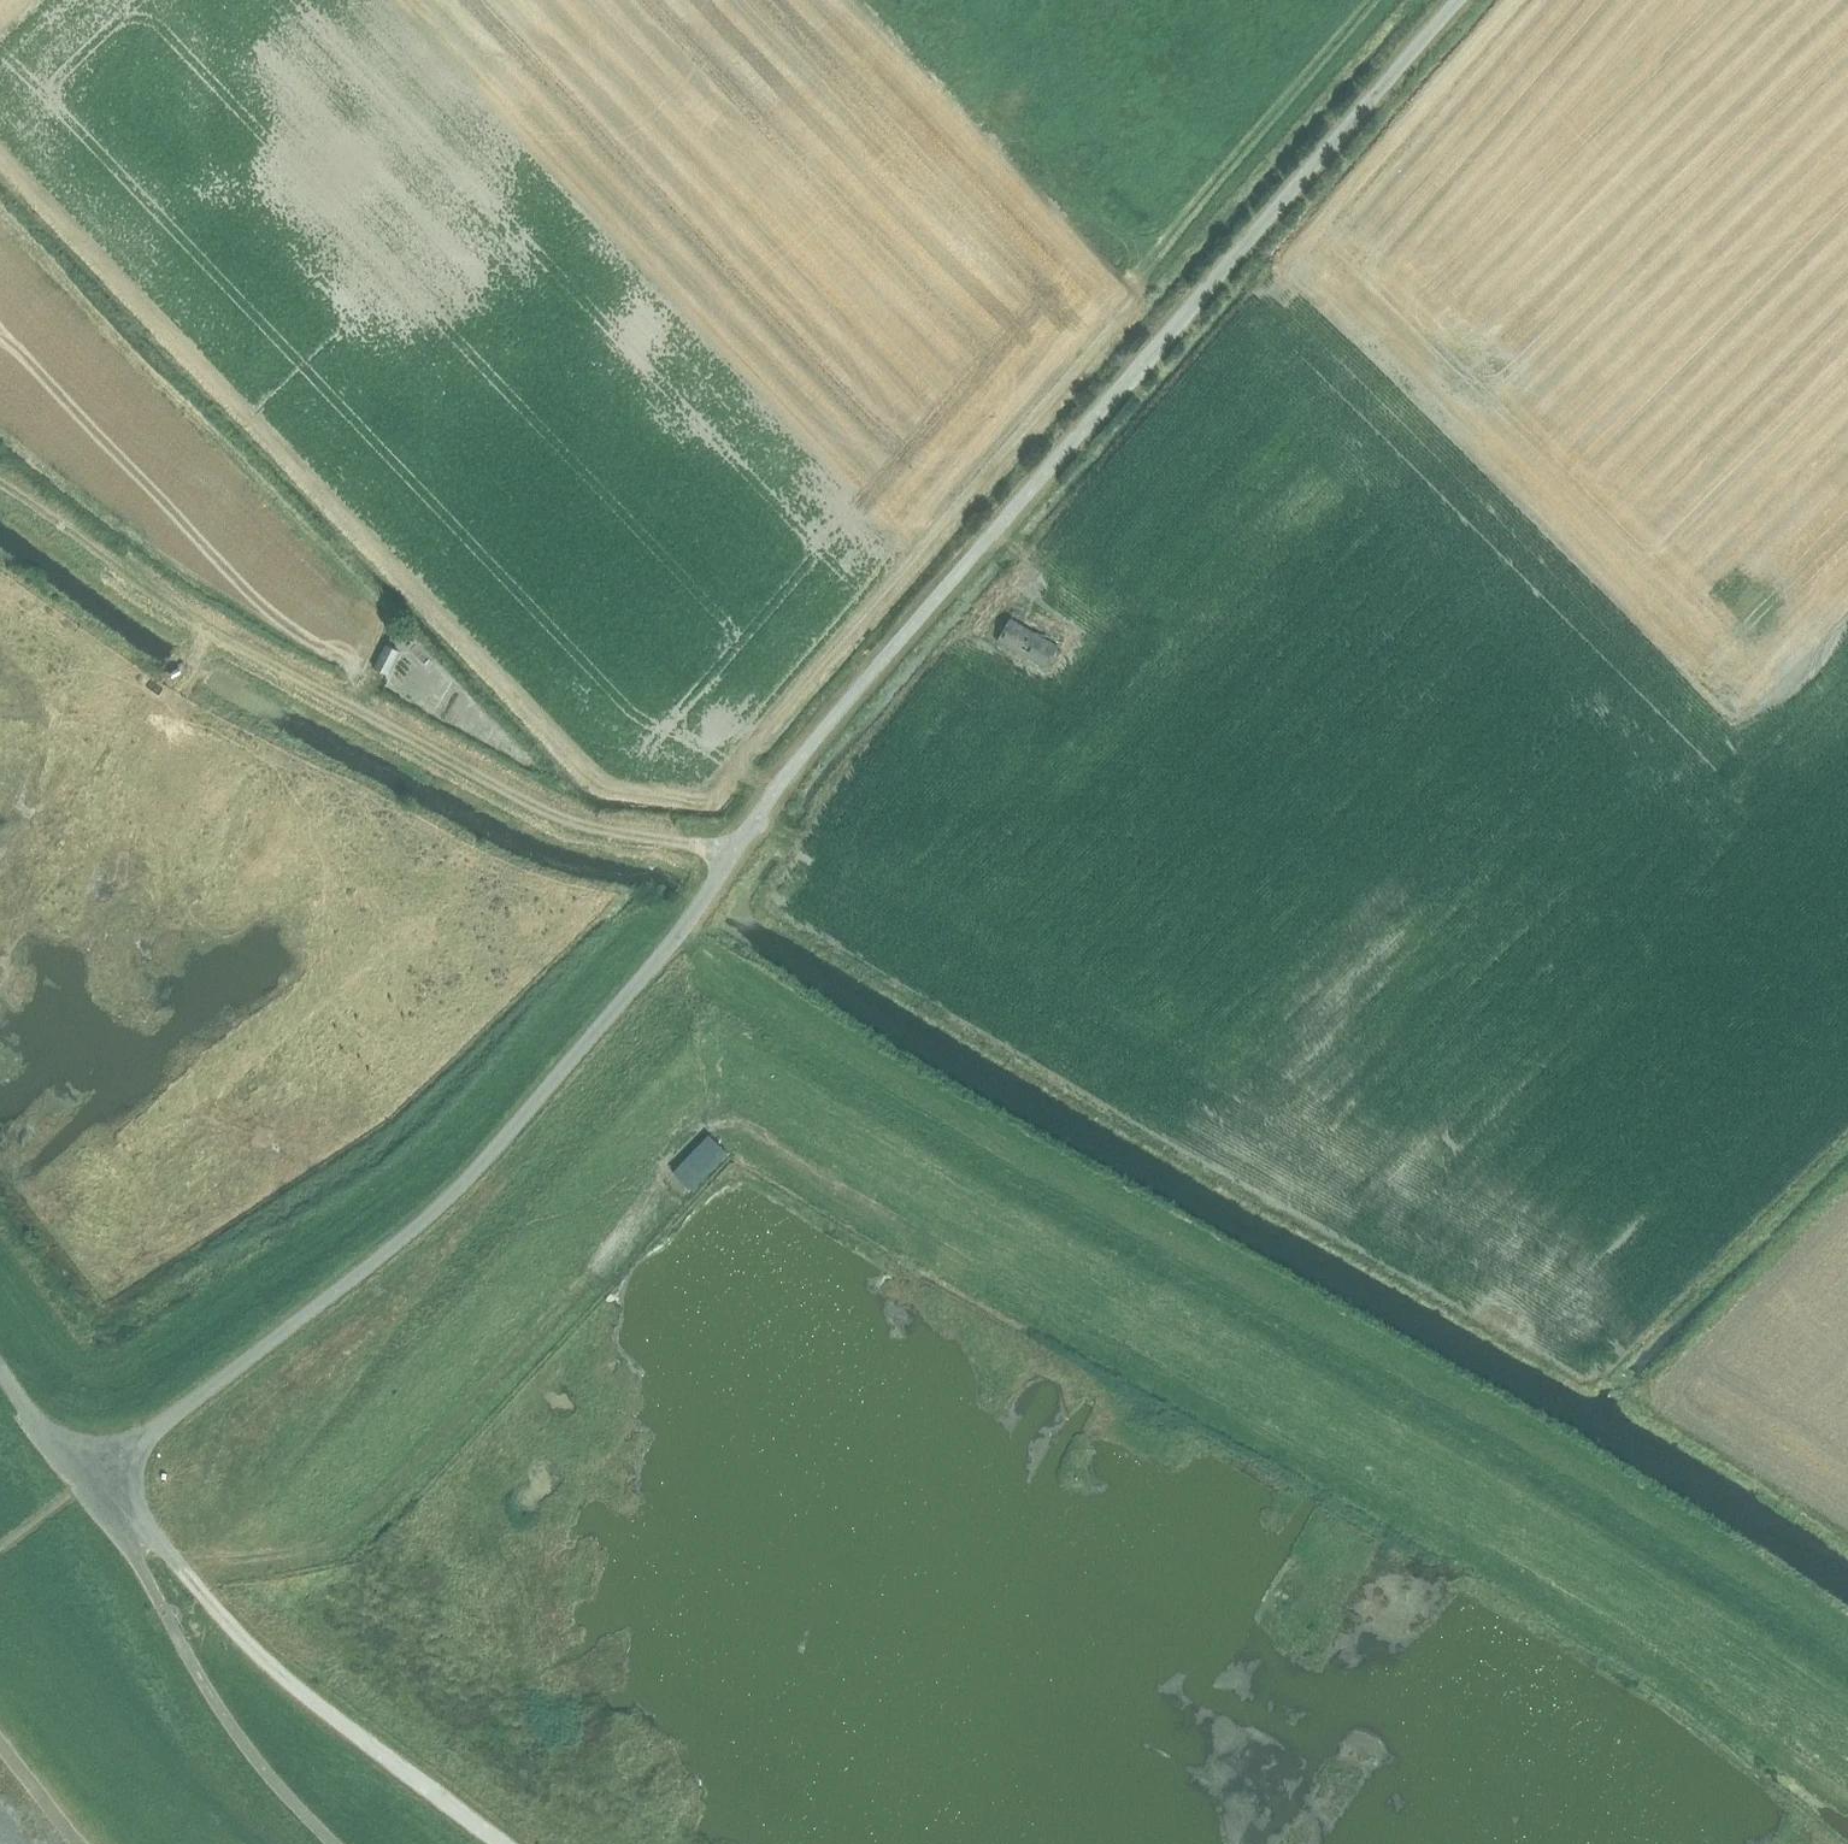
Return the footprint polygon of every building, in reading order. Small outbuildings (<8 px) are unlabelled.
[(1010,613),(997,635),(1045,663),(1058,641),(1010,613)] [(401,652),(387,645),(375,669),(389,676),(401,652)] [(726,1152),(708,1135),(673,1171),(692,1189),(726,1152)]
